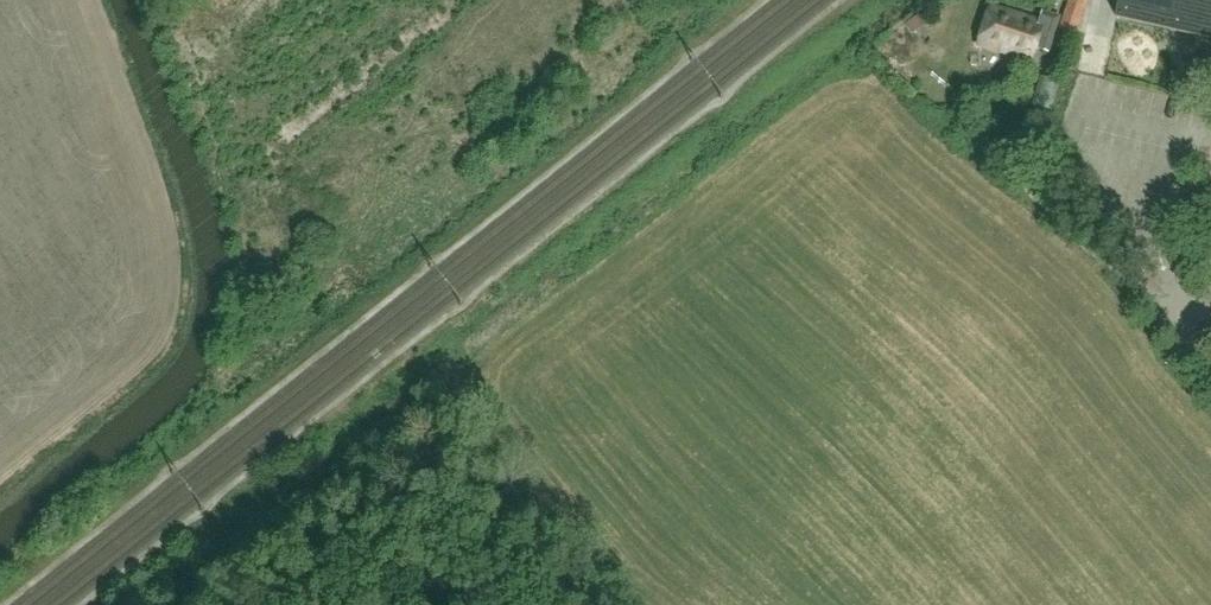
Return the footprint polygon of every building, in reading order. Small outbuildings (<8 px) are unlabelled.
[(1087,0),(1070,0),(1060,31),(1075,36),(1087,0)] [(1119,11),(1210,31),(1210,0),(1122,0),(1121,4),(1119,11)] [(1047,52),(1059,17),(1042,12),(1039,22),(989,6),(977,44),(1030,62),(1035,48),(1047,52)]
